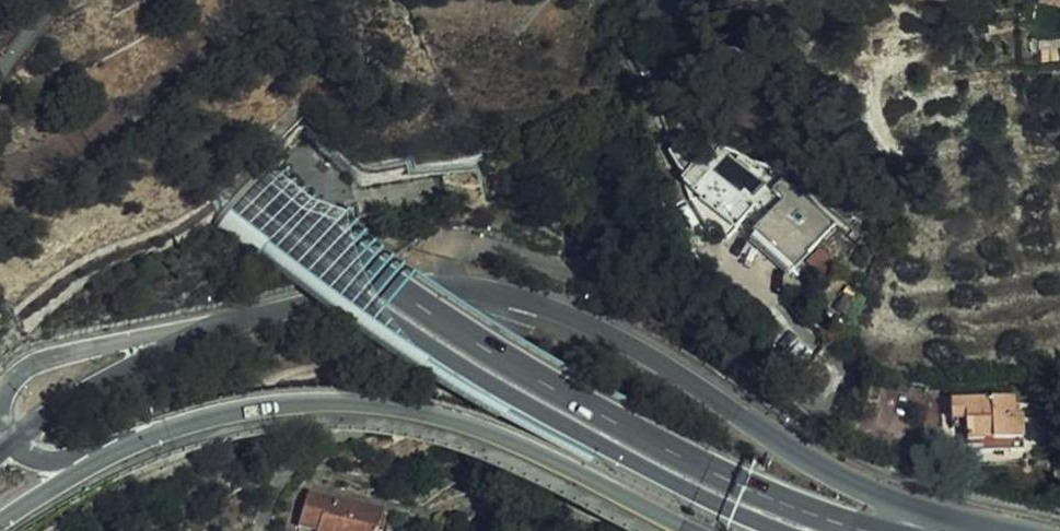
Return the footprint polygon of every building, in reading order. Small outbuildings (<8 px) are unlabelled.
[(837,226),(785,178),(774,190),(787,202),(755,237),(794,273),(837,226)] [(948,405),(948,425),(960,425),(960,459),(1017,459),(1017,425),(1009,425),(1008,405),(948,405)] [(379,511),(304,493),(294,525),(313,530),(374,530),(379,511)]
